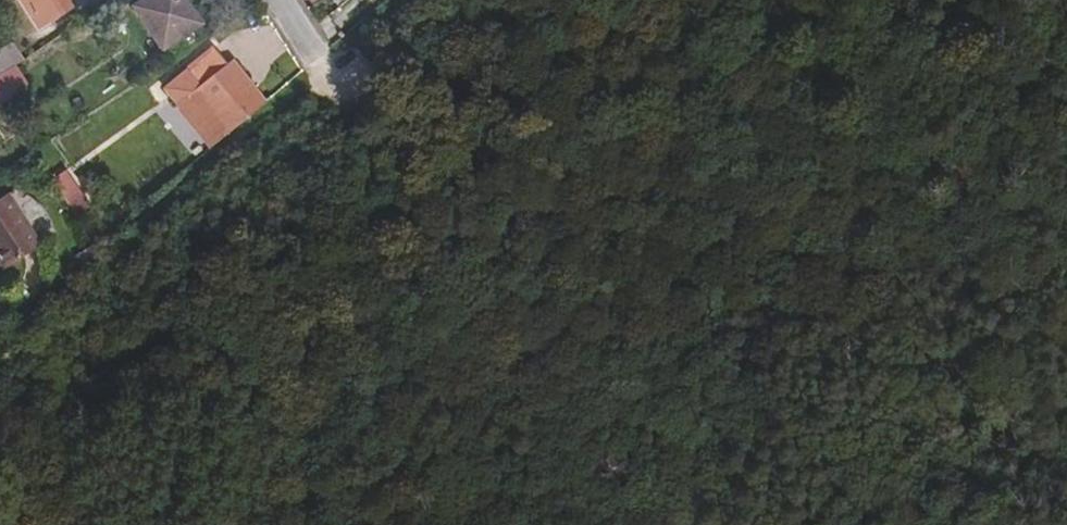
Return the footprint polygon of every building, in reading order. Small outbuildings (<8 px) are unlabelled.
[(37,0),(17,0),(34,27),(49,18),(37,0)] [(49,18),(65,8),(60,0),(37,0),(49,18)] [(179,0),(145,0),(130,9),(158,53),(197,28),(179,0)] [(19,61),(8,44),(0,49),(0,73),(19,61)] [(206,153),(259,108),(249,97),(244,101),(206,56),(179,79),(194,96),(172,114),(206,153)] [(226,69),(220,73),(244,101),(249,97),(226,69)] [(60,176),(47,185),(57,199),(70,190),(60,176)] [(70,190),(57,199),(73,221),(86,212),(70,190)] [(3,197),(0,199),(0,272),(0,273),(37,248),(3,197)]
